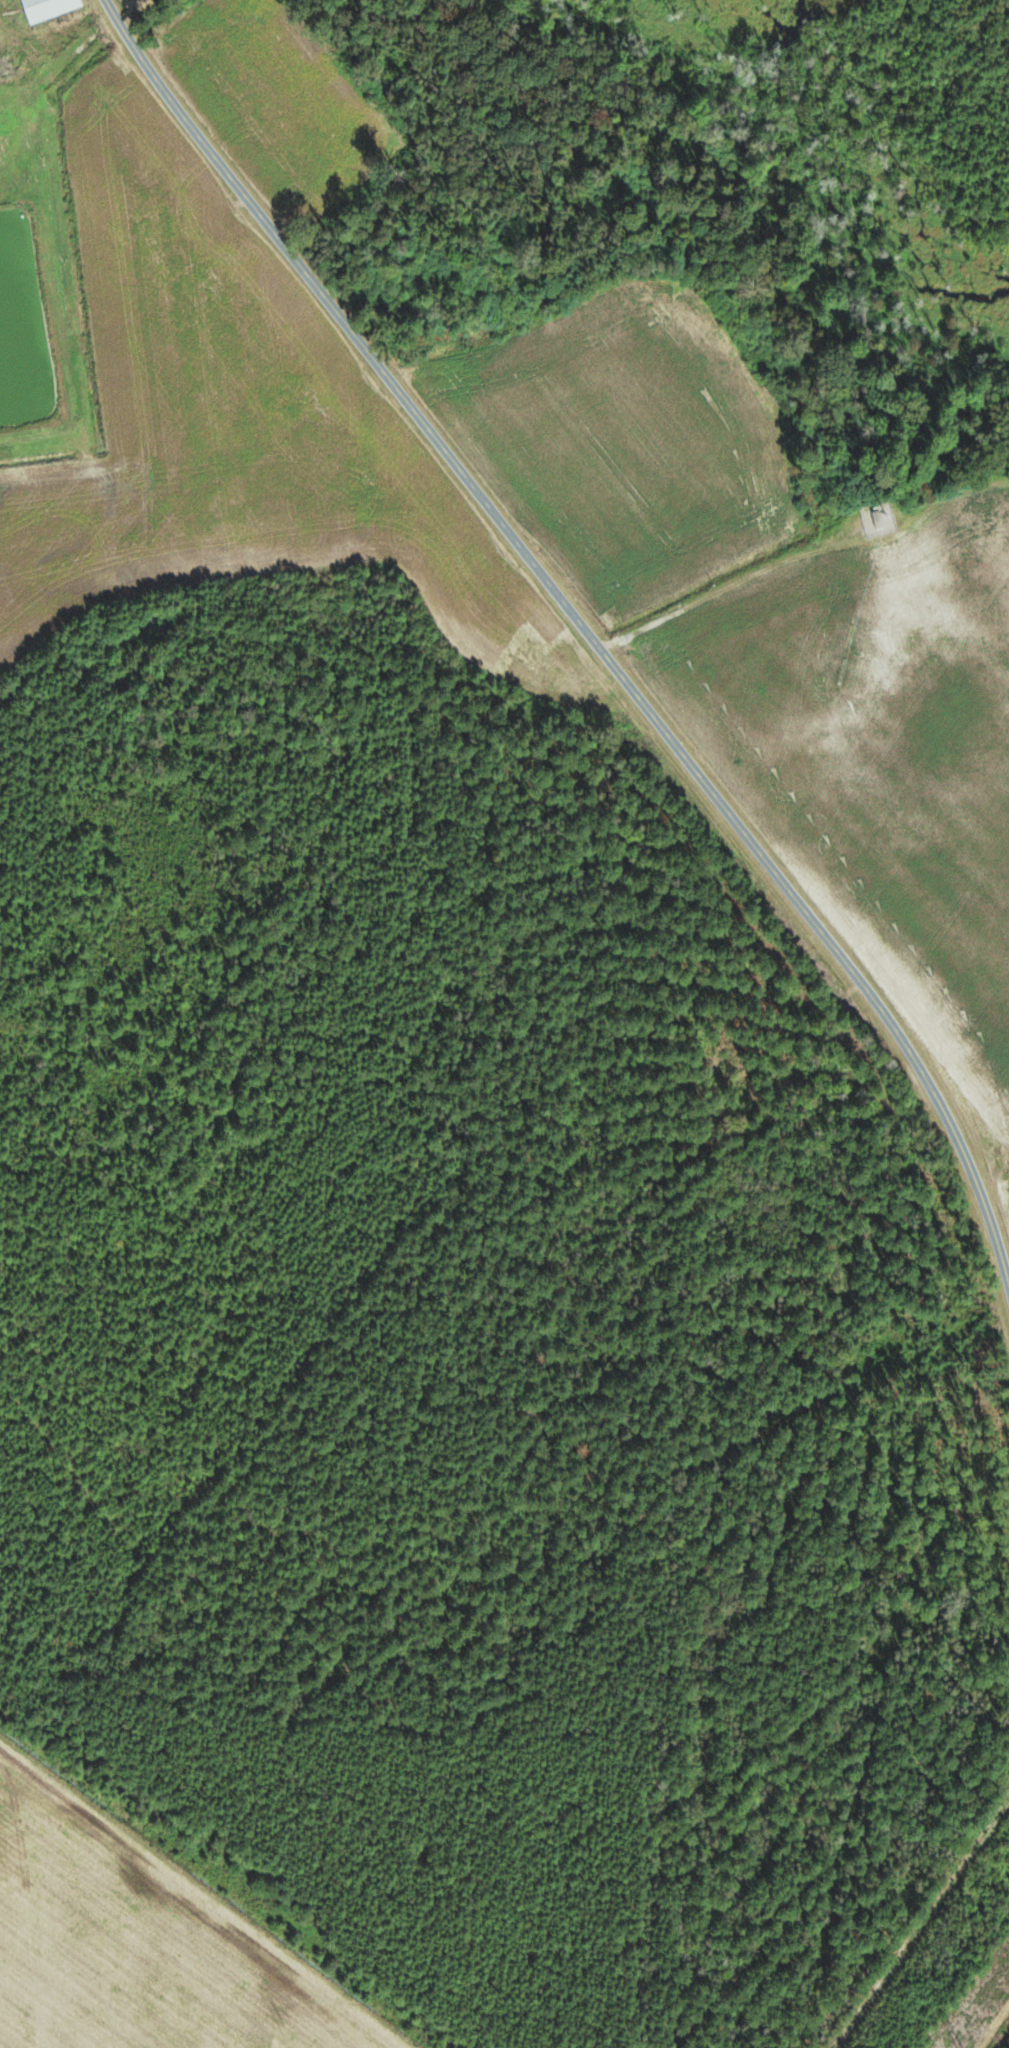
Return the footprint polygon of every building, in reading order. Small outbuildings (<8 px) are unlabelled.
[(85,7),(83,0),(23,0),(31,25),(85,7)]
